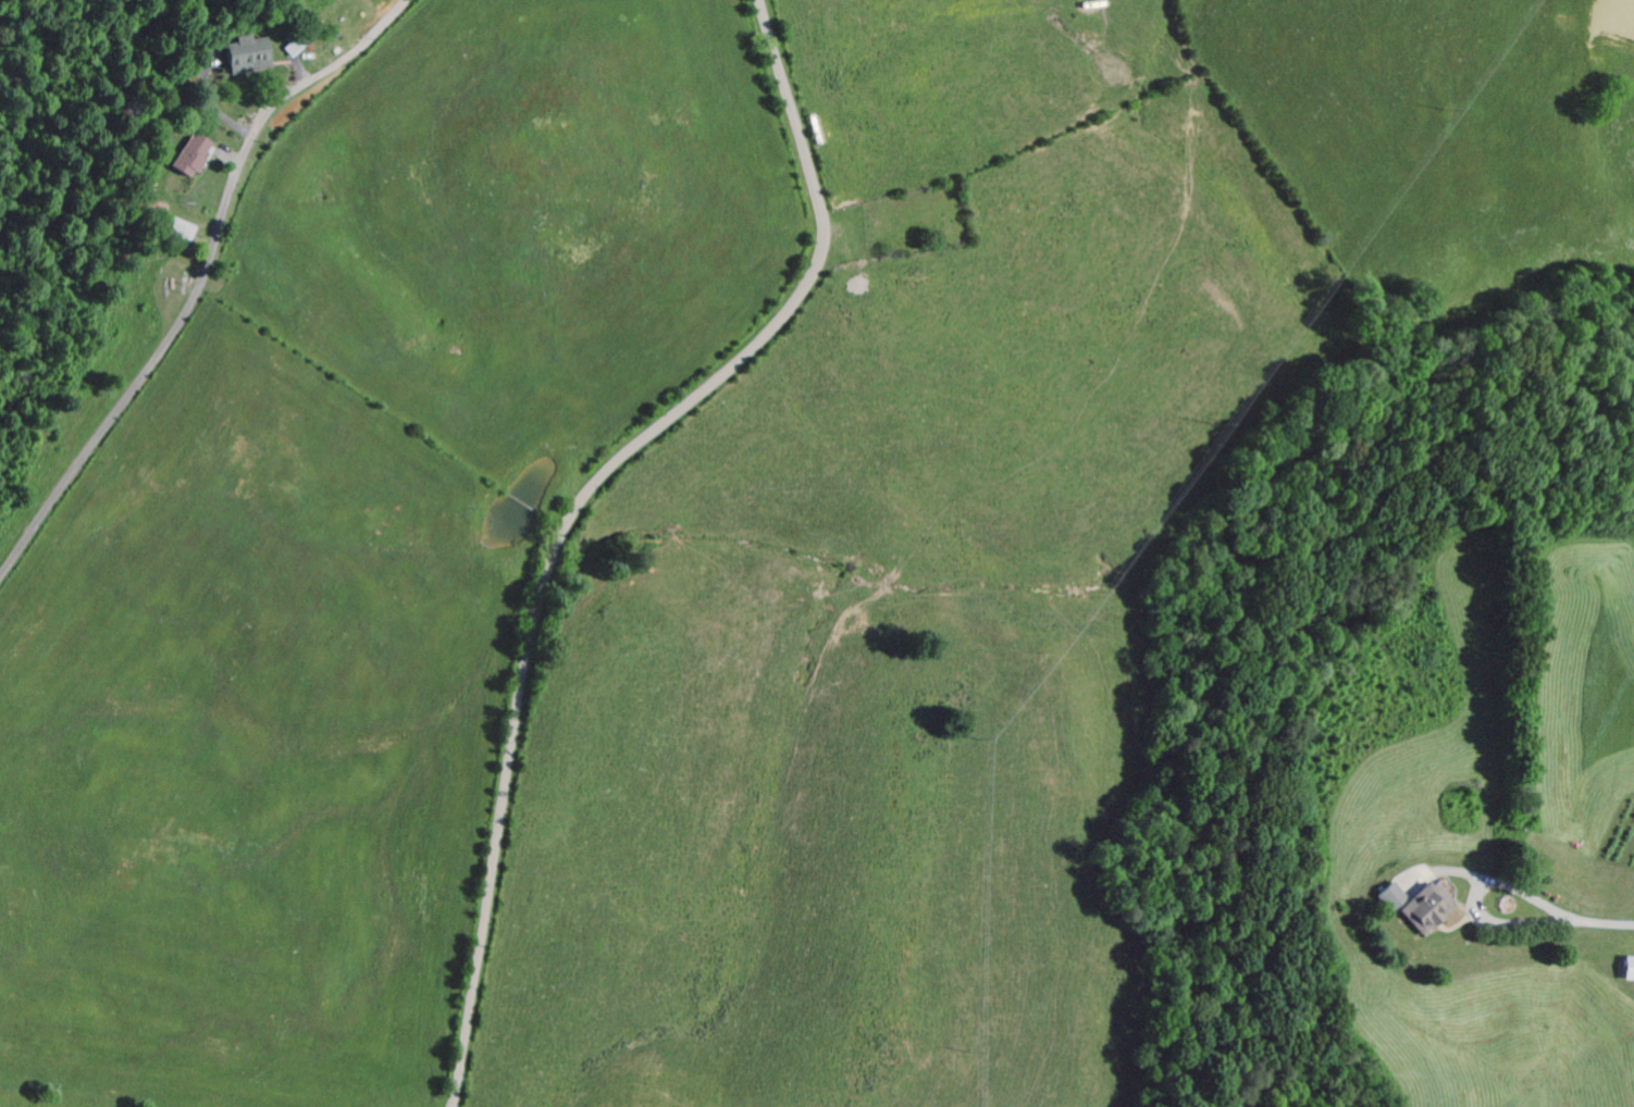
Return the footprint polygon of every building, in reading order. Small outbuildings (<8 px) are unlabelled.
[(215,48),(221,81),(262,74),(257,40),(243,43),(242,38),(225,40),(226,46),(215,48)] [(203,147),(182,136),(163,172),(184,183),(203,147)] [(184,245),(189,229),(163,221),(158,237),(184,245)] [(1392,911),(1415,938),(1449,909),(1426,882),(1403,902),(1388,883),(1371,898),(1387,915),(1392,911)] [(1618,983),(1633,983),(1633,960),(1619,959),(1618,983)]
